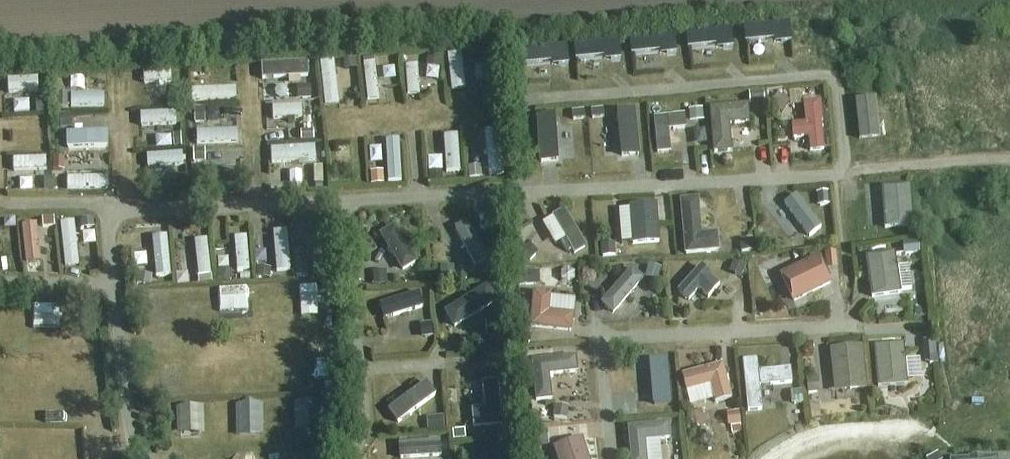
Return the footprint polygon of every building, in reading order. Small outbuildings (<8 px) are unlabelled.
[(789,22),(744,27),(745,42),(790,38),(789,22)] [(730,29),(686,33),(687,48),(732,44),(730,29)] [(674,34),(629,39),(631,55),(676,50),(674,34)] [(619,40),(574,45),(575,60),(620,56),(619,40)] [(749,59),(766,55),(762,41),(745,46),(749,59)] [(566,45),(521,49),(523,65),(568,61),(566,45)] [(484,51),(472,52),(473,64),(485,63),(484,51)] [(428,55),(427,67),(439,68),(440,56),(428,55)] [(357,57),(344,58),(345,69),(359,67),(357,57)] [(307,61),(261,64),(262,80),(308,77),(307,61)] [(201,66),(188,67),(188,76),(201,76),(201,66)] [(461,67),(444,68),(446,104),(463,103),(461,67)] [(335,76),(320,77),(322,121),(337,120),(335,76)] [(365,116),(377,115),(375,76),(363,77),(365,116)] [(402,109),(418,109),(418,78),(401,78),(402,109)] [(310,85),(297,86),(297,99),(311,99),(310,85)] [(748,94),(750,105),(765,104),(763,92),(748,94)] [(770,105),(782,113),(790,102),(778,93),(770,105)] [(68,94),(56,94),(56,108),(68,108),(68,94)] [(855,100),(859,140),(880,137),(875,97),(855,100)] [(36,100),(36,114),(45,113),(45,100),(36,100)] [(805,123),(791,125),(793,138),(808,137),(810,151),(824,150),(821,122),(823,122),(821,101),(803,103),(805,123)] [(748,105),(709,108),(712,153),(732,152),(729,124),(749,123),(748,105)] [(195,124),(205,123),(204,109),(194,110),(195,124)] [(603,109),(590,110),(591,120),(604,118),(603,109)] [(618,111),(621,140),(623,157),(640,156),(635,109),(618,111)] [(689,111),(690,122),(704,121),(703,109),(689,111)] [(584,111),(572,112),(572,121),(585,120),(584,111)] [(13,128),(28,127),(27,113),(12,114),(13,128)] [(60,115),(61,129),(72,129),(72,115),(60,115)] [(685,115),(653,119),(658,153),(671,152),(668,130),(686,128),(685,115)] [(553,116),(536,117),(540,163),(556,162),(555,144),(556,144),(554,116),(553,116)] [(301,133),(301,119),(271,120),(271,134),(301,133)] [(314,130),(301,131),(301,141),(314,140),(314,130)] [(236,131),(196,132),(196,144),(237,143),(236,131)] [(67,133),(67,148),(108,147),(108,132),(67,133)] [(181,134),(173,135),(174,147),(182,147),(181,134)] [(487,189),(502,188),(498,143),(484,144),(487,189)] [(205,150),(193,150),(193,162),(205,162),(205,150)] [(53,160),(53,171),(62,171),(62,160),(53,160)] [(468,167),(469,179),(481,178),(480,166),(468,167)] [(314,167),(314,184),(324,184),(323,167),(314,167)] [(429,172),(430,183),(443,182),(442,171),(429,172)] [(187,175),(177,176),(178,190),(188,189),(187,175)] [(43,178),(43,192),(53,191),(53,178),(43,178)] [(301,197),(300,183),(287,184),(288,198),(301,197)] [(882,187),(885,228),(913,226),(910,185),(882,187)] [(799,197),(788,205),(809,236),(820,228),(799,197)] [(679,201),(684,256),(720,252),(718,233),(702,235),(698,199),(679,201)] [(630,206),(633,244),(659,242),(657,205),(630,206)] [(566,209),(553,217),(577,256),(589,248),(566,209)] [(54,218),(42,219),(42,223),(42,226),(42,228),(54,228),(54,225),(54,221),(54,218)] [(93,220),(80,221),(81,230),(94,228),(93,220)] [(454,228),(475,266),(488,258),(468,221),(454,228)] [(619,258),(630,257),(628,223),(618,223),(619,258)] [(21,226),(25,264),(40,263),(36,225),(21,226)] [(395,225),(379,235),(402,273),(418,263),(395,225)] [(554,231),(541,236),(552,262),(564,257),(554,231)] [(60,282),(77,281),(75,236),(57,237),(60,282)] [(753,241),(740,243),(741,253),(754,251),(753,241)] [(903,243),(904,255),(920,254),(919,242),(903,243)] [(528,243),(520,252),(530,261),(539,253),(528,243)] [(615,244),(601,245),(602,257),(616,256),(615,244)] [(154,292),(169,291),(167,250),(152,251),(154,292)] [(824,254),(826,269),(837,268),(835,252),(824,254)] [(866,256),(872,297),(901,293),(895,252),(866,256)] [(819,255),(779,274),(793,302),(832,283),(819,255)] [(196,280),(197,298),(209,297),(207,256),(185,257),(187,281),(196,280)] [(733,261),(728,272),(741,277),(746,266),(733,261)] [(307,265),(295,266),(296,279),(308,278),(307,265)] [(648,265),(645,278),(658,281),(661,268),(648,265)] [(701,266),(677,293),(687,302),(698,291),(708,299),(721,284),(701,266)] [(257,267),(255,277),(270,279),(271,269),(257,267)] [(440,267),(441,281),(454,281),(454,267),(440,267)] [(631,268),(600,304),(612,314),(644,279),(631,268)] [(518,269),(519,285),(540,285),(539,272),(525,272),(525,269),(518,269)] [(218,270),(216,279),(230,282),(232,272),(218,270)] [(372,272),(373,286),(387,284),(386,270),(372,272)] [(138,274),(137,283),(150,285),(152,276),(138,274)] [(444,312),(454,329),(498,302),(488,285),(444,312)] [(533,292),(529,328),(572,332),(573,314),(549,312),(551,294),(533,292)] [(419,293),(379,305),(383,320),(423,308),(419,293)] [(485,322),(486,336),(501,334),(500,320),(485,322)] [(432,323),(417,325),(420,340),(434,338),(432,323)] [(931,340),(923,341),(925,357),(933,356),(931,340)] [(874,346),(878,388),(908,385),(904,343),(874,346)] [(830,350),(835,393),(865,389),(861,346),(830,350)] [(576,357),(531,361),(535,402),(552,400),(549,376),(577,373),(576,357)] [(654,406),(669,404),(665,357),(650,358),(654,406)] [(927,376),(938,374),(935,357),(924,359),(927,376)] [(742,361),(747,411),(762,410),(759,387),(792,383),(791,369),(758,372),(757,360),(742,361)] [(681,375),(686,393),(710,386),(715,403),(732,398),(722,363),(681,375)] [(815,377),(806,378),(808,394),(816,393),(815,377)] [(472,409),(474,428),(502,425),(497,381),(482,383),(485,408),(472,409)] [(426,382),(387,411),(396,423),(435,395),(426,382)] [(801,391),(789,392),(790,405),(802,404),(801,391)] [(555,405),(553,419),(567,421),(569,407),(555,405)] [(726,414),(728,427),(740,425),(739,412),(726,414)] [(443,416),(427,418),(428,431),(444,430),(443,416)] [(630,458),(647,458),(645,442),(670,439),(668,422),(627,427),(630,458)] [(548,430),(539,431),(540,444),(549,443),(548,430)] [(464,431),(452,432),(453,440),(465,439),(464,431)] [(556,458),(589,458),(582,438),(553,448),(556,458)] [(398,444),(399,458),(403,458),(440,457),(440,442),(398,444)] [(501,448),(483,458),(508,458),(501,448)]
